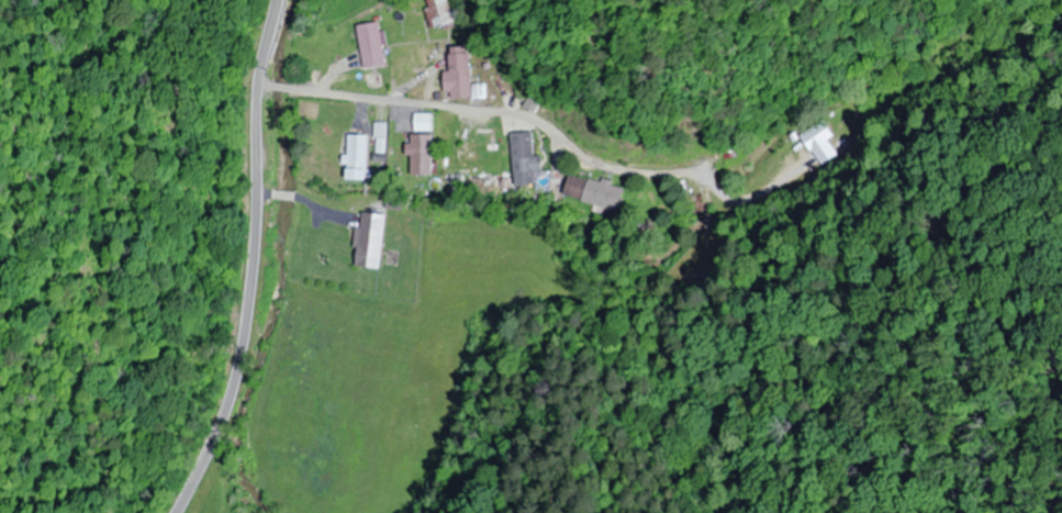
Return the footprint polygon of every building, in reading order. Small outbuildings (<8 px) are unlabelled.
[(435,29),(454,24),(447,0),(427,0),(435,29)] [(364,68),(386,64),(379,21),(357,25),(364,68)] [(470,46),(450,46),(450,71),(444,71),(444,98),(485,98),(485,85),(470,85),(470,46)] [(387,122),(376,122),(376,152),(387,152),(387,122)] [(466,142),(465,160),(491,160),(491,132),(474,132),(474,142),(466,142)] [(533,155),(533,132),(513,132),(515,185),(536,184),(536,172),(543,172),(542,155),(533,155)] [(411,175),(432,175),(432,133),(411,133),(411,175)] [(348,179),(367,179),(367,134),(348,134),(348,179)] [(564,195),(619,210),(625,187),(571,172),(564,195)] [(384,213),(360,212),(356,266),(381,267),(384,213)]
